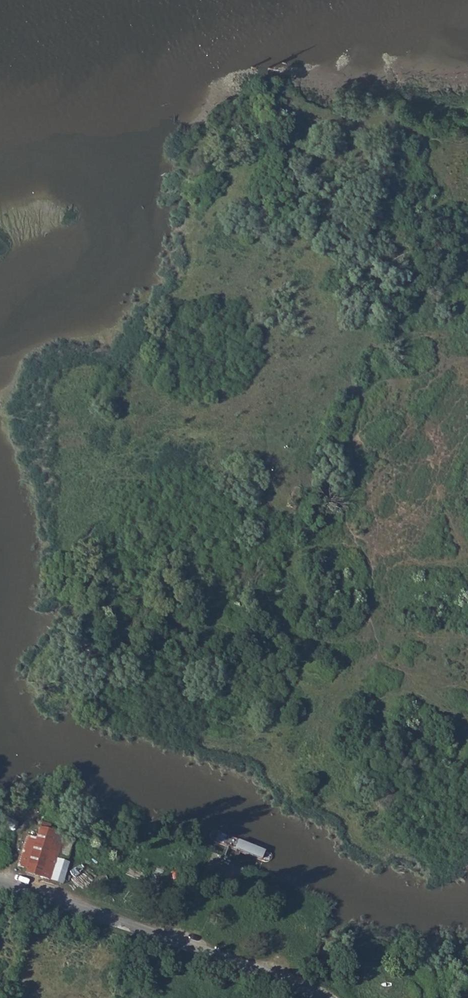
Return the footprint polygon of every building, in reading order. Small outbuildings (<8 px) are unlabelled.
[(33,834),(22,865),(32,867),(30,871),(55,879),(70,835),(54,829),(56,824),(47,821),(42,837),(33,834)] [(237,851),(264,862),(266,862),(269,862),(271,861),(273,859),(273,857),(273,855),(271,853),(269,851),(218,830),(215,830),(213,831),(210,833),(210,836),(211,839),(214,841),(237,851)]
